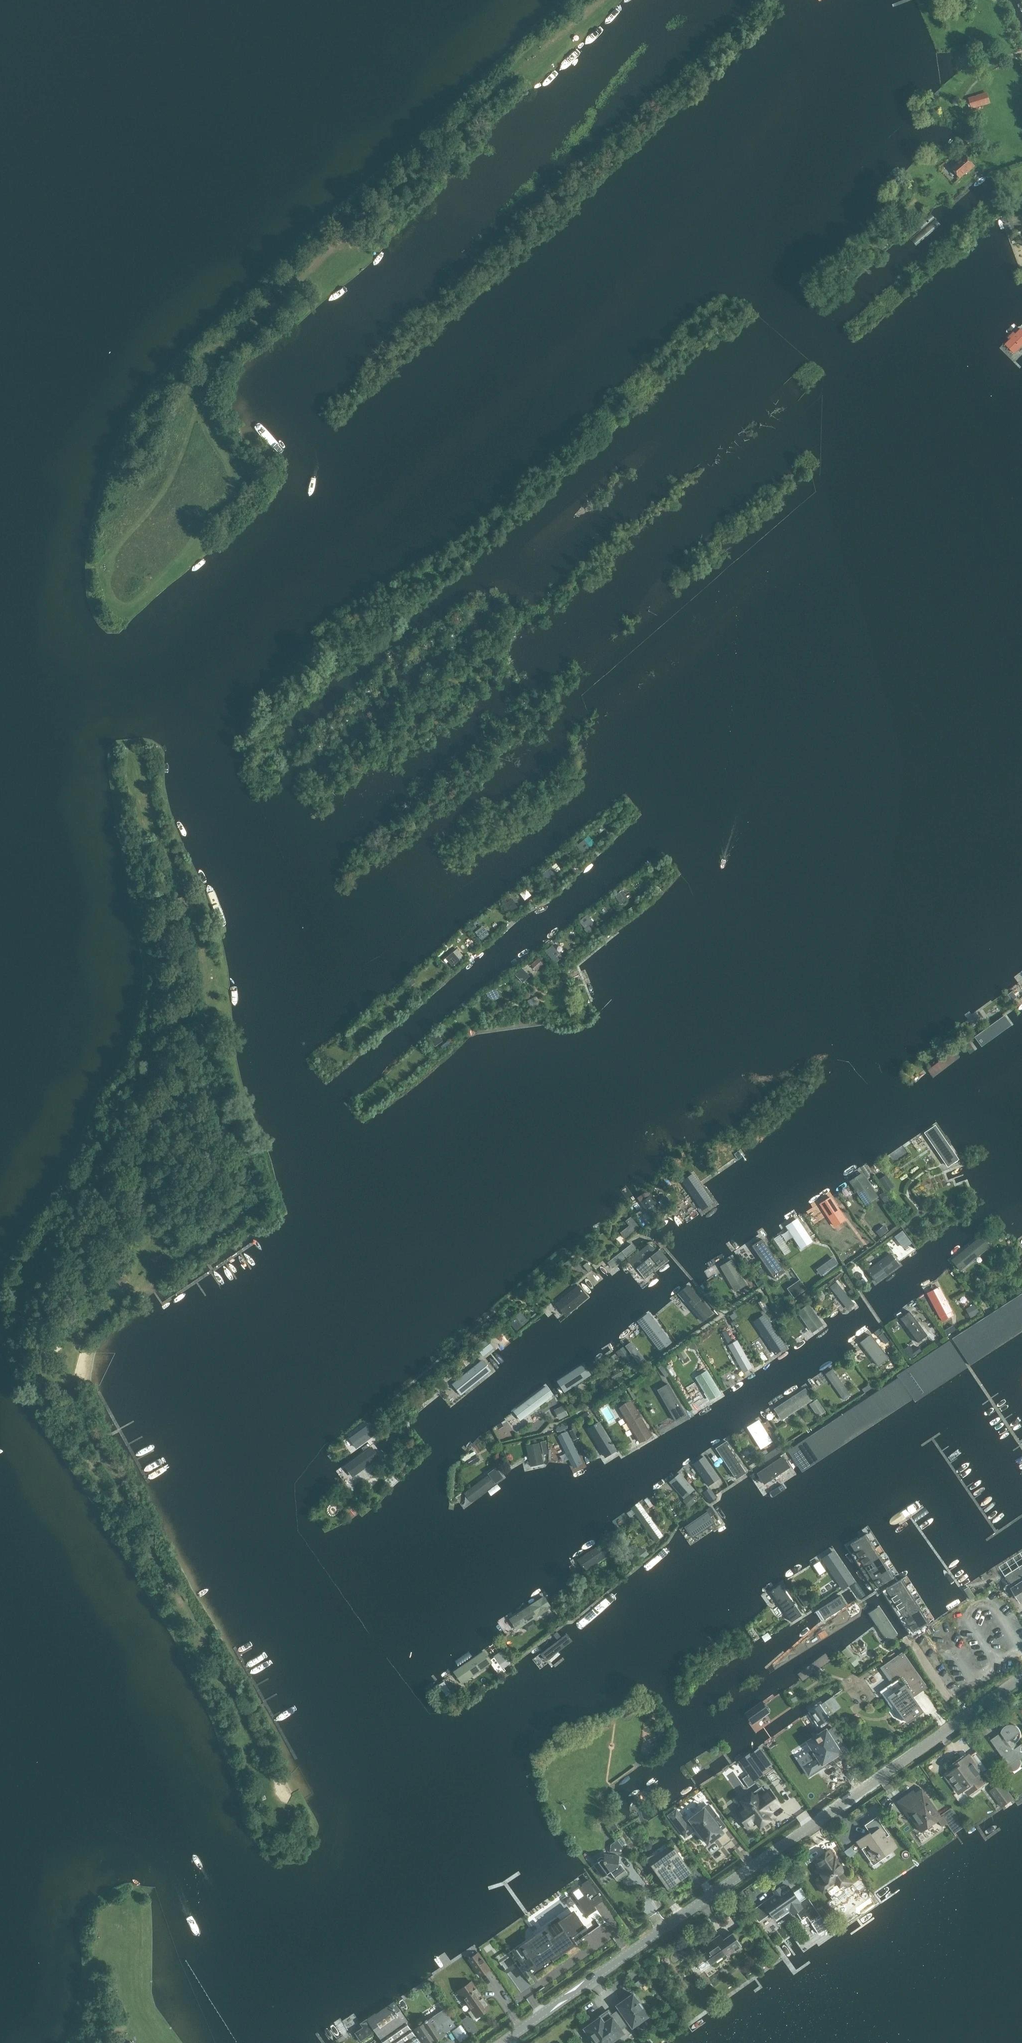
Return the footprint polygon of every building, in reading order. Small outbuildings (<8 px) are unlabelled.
[(972,108),(986,104),(983,94),(969,98),(972,108)] [(970,170),(975,166),(966,156),(952,169),(961,178),(970,170)] [(1021,328),(1016,334),(1014,332),(1010,336),(1012,338),(1006,344),(1015,354),(1021,347),(1021,329),(1021,328)] [(583,840),(576,846),(583,854),(590,848),(583,840)] [(550,867),(542,874),(548,880),(556,874),(550,867)] [(622,891),(614,896),(621,905),(628,899),(622,891)] [(175,898),(178,908),(184,906),(181,897),(175,898)] [(511,899),(504,905),(510,913),(517,908),(511,899)] [(587,915),(579,922),(585,929),(584,929),(588,934),(592,930),(589,926),(593,923),(587,915)] [(482,927),(475,932),(482,940),(488,935),(482,927)] [(552,946),(545,951),(555,963),(559,960),(556,956),(559,954),(552,946)] [(453,952),(446,958),(453,967),(453,966),(454,967),(455,965),(460,960),(453,952)] [(522,968),(515,975),(522,983),(530,976),(522,968)] [(496,988),(486,993),(490,1001),(500,996),(496,988)] [(1008,995),(1013,1000),(1017,997),(1012,992),(1008,995)] [(535,997),(527,1001),(531,1009),(539,1005),(535,997)] [(1005,1018),(975,1038),(980,1044),(1009,1024),(1005,1018)] [(437,1033),(429,1038),(435,1047),(443,1041),(437,1033)] [(448,1041),(441,1046),(443,1050),(451,1044),(448,1041)] [(930,1073),(935,1080),(959,1060),(953,1054),(930,1073)] [(956,1157),(936,1126),(925,1134),(945,1165),(956,1157)] [(717,1206),(692,1174),(677,1185),(702,1217),(717,1206)] [(848,1183),(864,1207),(878,1197),(862,1174),(848,1183)] [(879,1179),(887,1191),(894,1187),(886,1175),(879,1179)] [(653,1202),(645,1191),(636,1198),(644,1208),(653,1202)] [(831,1201),(820,1208),(834,1229),(845,1222),(831,1201)] [(840,1208),(846,1218),(852,1215),(845,1205),(840,1208)] [(619,1233),(624,1239),(636,1230),(631,1223),(619,1233)] [(787,1230),(800,1252),(813,1245),(799,1223),(787,1230)] [(888,1230),(883,1225),(875,1232),(880,1237),(888,1230)] [(911,1242),(902,1229),(896,1234),(905,1247),(911,1242)] [(950,1260),(960,1273),(990,1251),(981,1238),(950,1260)] [(629,1242),(603,1264),(613,1276),(639,1254),(629,1242)] [(754,1251),(775,1282),(787,1274),(766,1243),(754,1251)] [(661,1251),(634,1271),(644,1283),(670,1264),(661,1251)] [(892,1254),(866,1272),(876,1286),(901,1267),(892,1254)] [(822,1275),(837,1264),(832,1258),(818,1269),(822,1275)] [(718,1271),(734,1294),(747,1286),(731,1262),(718,1271)] [(114,1283),(119,1290),(131,1281),(127,1276),(125,1277),(124,1276),(114,1283)] [(795,1297),(806,1289),(801,1281),(789,1289),(795,1297)] [(673,1301),(680,1308),(699,1291),(693,1285),(692,1284),(673,1301)] [(856,1309),(840,1285),(831,1291),(848,1315),(856,1309)] [(577,1286),(554,1304),(566,1318),(588,1300),(577,1286)] [(927,1296),(942,1323),(956,1315),(940,1289),(927,1296)] [(969,1366),(1021,1331),(1021,1294),(952,1339),(969,1366)] [(965,1309),(970,1318),(979,1313),(974,1304),(965,1309)] [(812,1335),(822,1327),(807,1307),(797,1314),(812,1335)] [(898,1318),(915,1340),(925,1332),(909,1310),(898,1318)] [(520,1311),(508,1321),(515,1329),(527,1319),(520,1311)] [(765,1316),(752,1324),(773,1357),(785,1349),(765,1316)] [(614,1338),(621,1347),(644,1330),(638,1321),(614,1338)] [(861,1345),(876,1369),(889,1361),(873,1337),(861,1345)] [(486,1338),(476,1347),(483,1356),(494,1348),(486,1338)] [(724,1352),(743,1378),(754,1370),(736,1343),(724,1352)] [(965,1364),(951,1343),(789,1453),(802,1472),(965,1364)] [(902,1349),(910,1359),(921,1351),(917,1346),(912,1349),(909,1345),(902,1349)] [(556,1382),(564,1396),(593,1379),(584,1365),(556,1382)] [(457,1394),(461,1400),(492,1374),(488,1369),(457,1394)] [(695,1380),(709,1402),(721,1394),(707,1372),(695,1380)] [(824,1377),(838,1400),(847,1394),(833,1372),(824,1377)] [(655,1392),(675,1425),(689,1417),(668,1383),(655,1392)] [(510,1411),(518,1424),(554,1400),(547,1388),(510,1411)] [(773,1410),(779,1420),(812,1400),(805,1390),(773,1410)] [(809,1404),(818,1416),(825,1411),(817,1399),(809,1404)] [(618,1408),(640,1445),(652,1438),(631,1401),(618,1408)] [(567,1415),(562,1406),(554,1410),(558,1420),(567,1415)] [(746,1431),(760,1450),(772,1441),(758,1422),(746,1431)] [(587,1431),(604,1458),(616,1451),(600,1424),(587,1431)] [(356,1448),(376,1434),(369,1425),(350,1439),(356,1448)] [(569,1431),(574,1440),(580,1438),(575,1428),(569,1431)] [(557,1441),(573,1473),(585,1467),(569,1435),(557,1441)] [(543,1455),(549,1453),(546,1441),(540,1442),(543,1455)] [(714,1452),(728,1472),(741,1463),(727,1443),(714,1452)] [(538,1446),(528,1447),(530,1471),(540,1470),(538,1446)] [(343,1467),(353,1480),(378,1461),(368,1448),(343,1467)] [(756,1473),(765,1487),(791,1469),(781,1456),(756,1473)] [(692,1469),(710,1494),(718,1488),(701,1463),(692,1469)] [(488,1473),(495,1484),(503,1478),(496,1467),(488,1473)] [(680,1476),(671,1484),(682,1498),(692,1490),(680,1476)] [(463,1497),(472,1507),(493,1487),(484,1478),(463,1497)] [(683,1501),(689,1507),(694,1502),(688,1496),(683,1501)] [(635,1510),(658,1542),(666,1536),(643,1504),(635,1510)] [(703,1510),(708,1517),(714,1513),(709,1506),(703,1510)] [(714,1527),(704,1515),(682,1532),(692,1544),(714,1527)] [(850,1544),(852,1548),(853,1549),(855,1549),(856,1550),(870,1542),(865,1535),(850,1544)] [(870,1542),(856,1550),(858,1552),(856,1554),(859,1559),(874,1549),(870,1542)] [(577,1562),(585,1574),(606,1559),(598,1547),(577,1562)] [(874,1549),(859,1559),(862,1563),(864,1563),(865,1565),(879,1556),(874,1549)] [(855,1584),(835,1551),(821,1560),(842,1592),(855,1584)] [(879,1556),(865,1565),(867,1566),(865,1568),(868,1573),(883,1563),(879,1556)] [(875,1579),(888,1570),(883,1563),(868,1573),(871,1577),(873,1577),(875,1579)] [(1006,1577),(1010,1584),(1005,1587),(1007,1594),(1014,1590),(1021,1601),(1021,1600),(1021,1566),(1006,1577)] [(888,1570),(875,1579),(876,1581),(874,1583),(877,1587),(893,1578),(888,1570)] [(892,1595),(906,1587),(901,1579),(886,1589),(889,1594),(891,1594),(892,1595)] [(968,1586),(964,1589),(971,1599),(975,1596),(968,1586)] [(906,1587),(892,1595),(893,1597),(892,1599),(895,1604),(910,1594),(906,1587)] [(788,1620),(800,1611),(785,1590),(773,1598),(788,1620)] [(910,1594),(895,1604),(898,1608),(900,1608),(901,1610),(914,1601),(910,1594)] [(808,1619),(814,1628),(847,1605),(840,1596),(808,1619)] [(515,1633),(552,1611),(544,1599),(508,1621),(515,1633)] [(914,1601),(901,1610),(902,1611),(901,1613),(904,1618),(919,1608),(914,1601)] [(867,1613),(888,1643),(899,1636),(878,1605),(867,1613)] [(910,1624),(923,1615),(919,1608),(904,1618),(907,1622),(909,1622),(910,1624)] [(923,1615),(910,1624),(911,1625),(910,1628),(913,1632),(928,1622),(923,1615)] [(566,1627),(528,1659),(535,1667),(573,1635),(566,1627)] [(847,1646),(841,1651),(848,1659),(854,1666),(860,1662),(860,1658),(857,1655),(854,1654),(847,1646)] [(796,1673),(803,1683),(830,1662),(823,1652),(796,1673)] [(882,1666),(880,1667),(881,1669),(882,1667),(899,1690),(896,1692),(895,1692),(888,1697),(893,1704),(893,1703),(907,1722),(922,1711),(911,1695),(926,1685),(903,1652),(882,1666)] [(496,1660),(502,1669),(510,1663),(504,1655),(496,1660)] [(841,1708),(833,1697),(833,1696),(825,1701),(833,1713),(841,1708)] [(762,1701),(744,1713),(750,1721),(762,1712),(763,1715),(769,1711),(762,1701)] [(828,1718),(820,1705),(809,1712),(818,1725),(828,1718)] [(1001,1732),(991,1740),(1005,1761),(1005,1762),(1005,1763),(1005,1764),(1005,1765),(1005,1766),(1006,1767),(1007,1769),(1008,1770),(1009,1771),(1011,1771),(1013,1772),(1015,1771),(1016,1771),(1018,1770),(1019,1769),(1020,1767),(1021,1767),(1021,1766),(1021,1765),(1021,1764),(1021,1763),(1021,1762),(1021,1761),(1020,1759),(1021,1758),(1021,1744),(1018,1746),(1016,1743),(1017,1742),(1018,1741),(1019,1741),(1019,1740),(1020,1739),(1020,1738),(1021,1737),(1021,1736),(1021,1735),(1021,1734),(1021,1733),(1021,1732),(1021,1731),(1020,1731),(1020,1730),(1020,1729),(1019,1728),(1018,1727),(1017,1726),(1016,1725),(1014,1725),(1012,1724),(1010,1724),(1009,1724),(1008,1725),(1007,1725),(1006,1725),(1006,1726),(1005,1726),(1004,1728),(1003,1728),(1002,1730),(1002,1731),(1002,1732),(1001,1732)] [(818,1756),(802,1766),(808,1776),(825,1765),(823,1763),(828,1760),(830,1763),(835,1760),(836,1762),(843,1758),(842,1756),(833,1742),(839,1737),(833,1727),(826,1731),(808,1742),(814,1750),(818,1756)] [(764,1773),(751,1752),(742,1758),(755,1778),(764,1773)] [(978,1752),(971,1758),(969,1756),(951,1770),(953,1773),(948,1777),(959,1792),(964,1788),(968,1794),(987,1780),(983,1775),(991,1769),(978,1752)] [(1002,1783),(991,1791),(1003,1808),(1014,1800),(1002,1783)] [(755,1821),(764,1813),(762,1810),(766,1806),(765,1804),(774,1797),(764,1784),(754,1791),(752,1789),(748,1792),(745,1789),(736,1796),(741,1803),(732,1810),(743,1823),(751,1816),(755,1821)] [(893,1803),(892,1804),(899,1815),(904,1812),(908,1818),(910,1817),(912,1820),(921,1832),(927,1828),(928,1828),(928,1827),(931,1825),(932,1825),(932,1824),(938,1820),(942,1826),(945,1824),(947,1828),(949,1827),(954,1834),(956,1832),(963,1828),(963,1827),(947,1804),(937,1811),(922,1789),(915,1794),(915,1795),(910,1799),(907,1794),(905,1795),(893,1804),(893,1803)] [(676,1810),(668,1815),(685,1837),(693,1831),(692,1830),(696,1828),(708,1844),(722,1833),(721,1831),(726,1827),(709,1805),(704,1809),(686,1822),(676,1810)] [(872,1864),(879,1859),(897,1847),(876,1817),(866,1824),(871,1831),(856,1842),(872,1864)] [(623,1857),(627,1853),(617,1840),(611,1844),(609,1852),(621,1854),(623,1857)] [(849,1858),(854,1854),(849,1848),(844,1851),(849,1858)] [(646,1858),(645,1858),(668,1889),(692,1872),(677,1852),(677,1853),(674,1849),(647,1860),(646,1858)] [(829,1850),(813,1861),(818,1867),(816,1868),(823,1879),(816,1884),(823,1893),(826,1891),(834,1901),(836,1902),(850,1893),(850,1890),(847,1886),(852,1883),(829,1850)] [(617,1881),(627,1873),(624,1868),(617,1867),(619,1856),(604,1854),(604,1859),(601,1859),(593,1865),(602,1877),(610,1871),(617,1881)] [(587,1916),(597,1910),(594,1906),(603,1901),(588,1879),(581,1884),(582,1885),(581,1887),(580,1885),(579,1886),(582,1890),(586,1896),(578,1901),(585,1911),(585,1912),(587,1916)] [(829,1928),(827,1926),(807,1896),(799,1902),(788,1886),(763,1903),(773,1917),(778,1913),(780,1916),(789,1909),(792,1914),(796,1912),(802,1920),(807,1917),(819,1935),(829,1928)] [(531,1967),(534,1971),(532,1972),(534,1975),(577,1944),(572,1937),(579,1932),(580,1933),(587,1928),(586,1926),(584,1928),(576,1916),(563,1924),(561,1922),(560,1923),(561,1923),(548,1932),(545,1933),(548,1937),(549,1937),(550,1939),(542,1944),(541,1945),(535,1937),(522,1947),(523,1949),(522,1950),(525,1954),(526,1953),(533,1964),(531,1965),(528,1967),(529,1968),(531,1967)] [(727,1955),(741,1946),(732,1933),(720,1942),(716,1937),(702,1946),(706,1951),(696,1958),(698,1961),(696,1962),(698,1965),(697,1965),(699,1968),(699,1967),(702,1970),(726,1953),(727,1955)] [(480,1976),(490,1969),(478,1953),(468,1959),(480,1976)] [(479,2015),(490,2007),(471,1981),(458,1991),(471,2010),(468,2012),(474,2020),(479,2016),(479,2015)] [(594,2042),(610,2042),(624,2033),(621,2029),(629,2024),(632,2028),(649,2016),(633,1994),(617,2005),(619,2009),(611,2015),(609,2011),(584,2029),(594,2042)] [(419,2039),(418,2040),(406,2023),(408,2021),(394,2001),(367,2020),(374,2031),(383,2042),(422,2042),(419,2039)] [(414,2029),(422,2041),(423,2042),(428,2042),(431,2041),(432,2042),(444,2035),(443,2033),(455,2026),(444,2010),(439,2013),(432,2017),(427,2020),(425,2021),(425,2022),(414,2029)] [(360,2040),(374,2031),(366,2019),(360,2023),(363,2027),(355,2033),(360,2040)] [(464,2025),(470,2033),(477,2028),(471,2020),(464,2025)]
